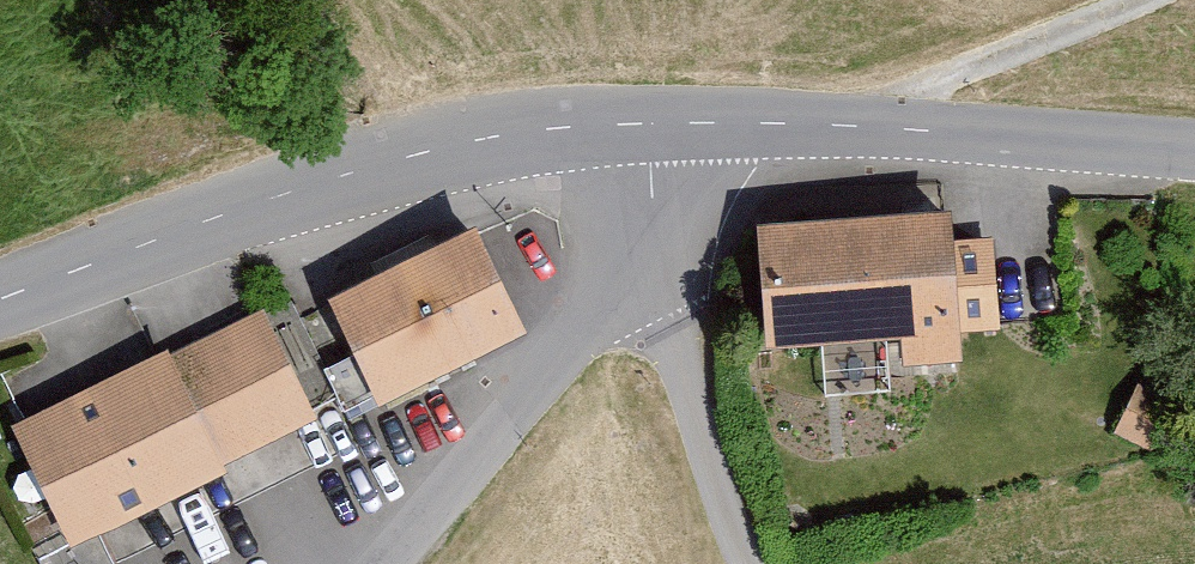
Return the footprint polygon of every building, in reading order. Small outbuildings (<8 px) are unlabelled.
[(949,213),(759,229),(770,350),(906,338),(909,367),(965,362),(962,330),(997,327),(990,240),(951,243),(949,213)] [(477,232),(329,303),(380,408),(528,337),(477,232)] [(263,309),(15,427),(73,549),(233,473),(227,460),(315,418),(263,309)] [(1178,399),(1136,384),(1117,436),(1158,451),(1178,399)]
